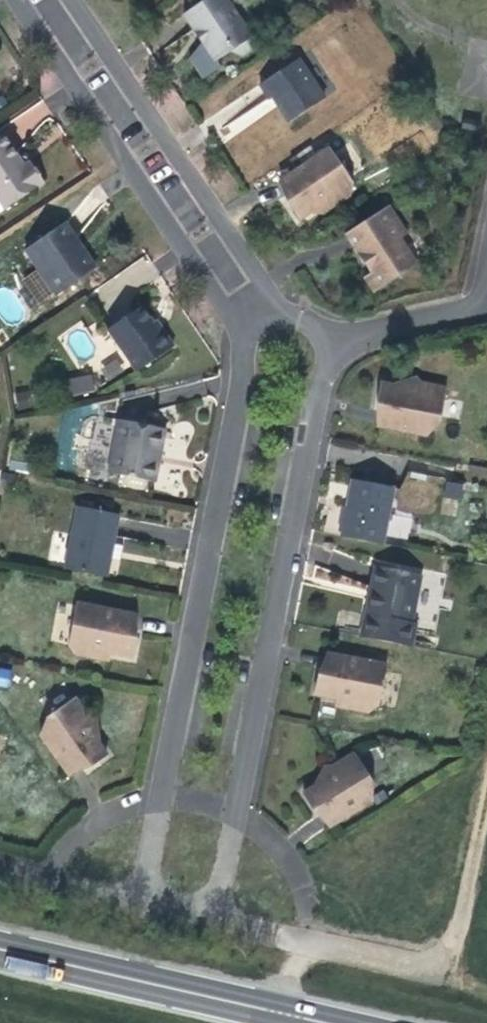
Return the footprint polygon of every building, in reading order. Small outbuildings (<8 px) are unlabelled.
[(183,14),(215,62),(231,51),(241,56),(256,46),(226,0),(204,0),(183,14)] [(273,97),(289,122),(324,98),(298,59),(259,84),(270,99),(273,97)] [(34,88),(1,110),(19,137),(52,115),(34,88)] [(30,162),(29,162),(26,158),(21,156),(19,158),(3,135),(0,137),(0,212),(44,183),(30,162)] [(351,194),(353,183),(329,148),(279,182),(297,208),(293,211),(299,219),(318,207),(315,203),(330,194),(336,204),(351,194)] [(416,265),(400,239),(406,235),(387,206),(346,234),(363,260),(371,258),(375,255),(382,266),(364,277),(374,292),(416,265)] [(25,249),(56,295),(95,268),(64,222),(25,249)] [(159,333),(141,306),(107,328),(137,371),(173,346),(162,330),(159,333)] [(73,397),(96,389),(90,371),(66,380),(73,397)] [(377,426),(426,436),(430,416),(440,418),(446,388),(421,384),(419,395),(403,392),(403,388),(381,383),(379,393),(383,394),(377,426)] [(14,393),(17,409),(33,406),(30,390),(14,393)] [(165,429),(119,420),(108,473),(154,482),(165,429)] [(340,537),(382,545),(393,488),(352,480),(340,537)] [(459,500),(462,483),(445,481),(443,497),(459,500)] [(76,506),(64,569),(107,577),(119,514),(76,506)] [(364,638),(407,646),(420,575),(375,566),(371,587),(373,587),(364,638)] [(129,646),(135,615),(73,602),(65,642),(73,653),(92,657),(94,645),(113,649),(112,653),(132,657),(134,647),(129,646)] [(316,684),(314,695),(337,699),(339,692),(355,695),(352,709),(369,713),(378,704),(386,665),(326,653),(320,685),(316,684)] [(97,761),(105,754),(106,754),(92,737),(88,741),(78,727),(89,719),(73,697),(49,715),(55,724),(39,735),(68,776),(94,757),(97,761)] [(328,827),(383,795),(363,760),(348,756),(332,766),(338,776),(324,785),(322,781),(302,793),(308,802),(311,800),(328,827)]
